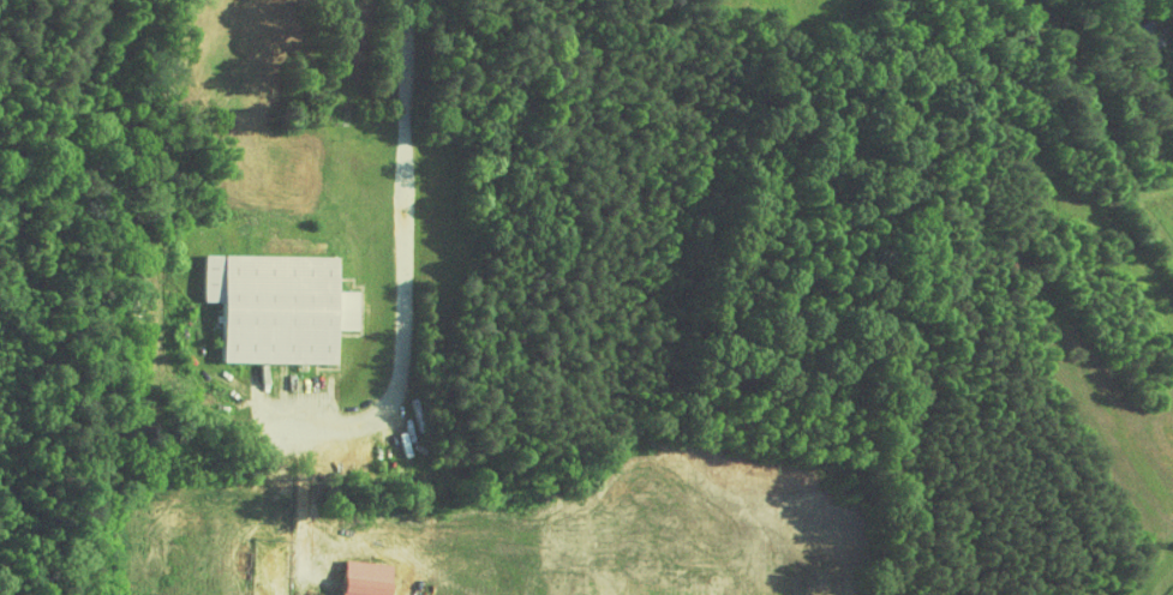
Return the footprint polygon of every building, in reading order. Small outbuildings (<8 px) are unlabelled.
[(209,363),(325,364),(325,330),(351,331),(351,292),(325,292),(326,256),(195,255),(194,302),(209,302),(209,363)] [(384,565),(335,560),(331,594),(381,594),(384,565)]
